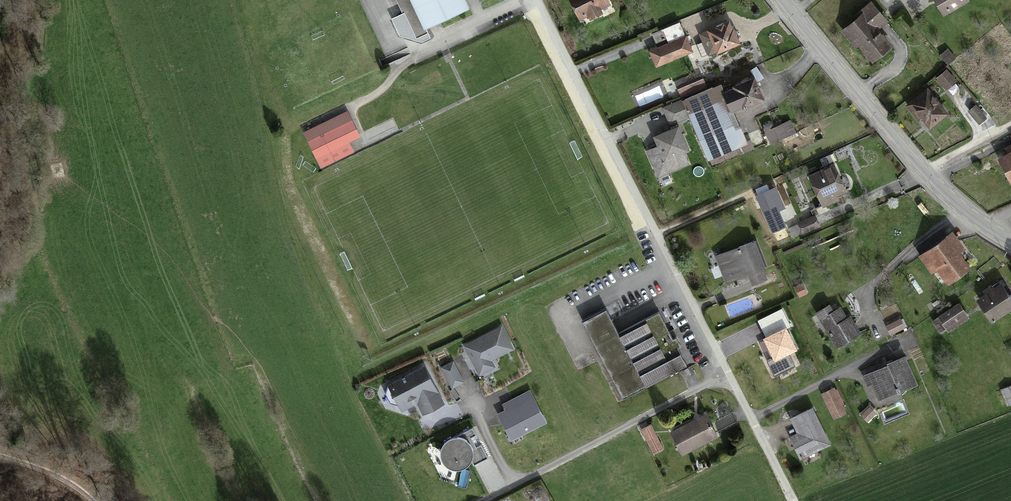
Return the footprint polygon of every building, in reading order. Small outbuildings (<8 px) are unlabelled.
[(412,0),(399,0),(416,39),(427,34),(424,27),(412,0)] [(424,27),(467,8),(464,0),(412,0),(424,27)] [(581,18),(609,4),(607,0),(572,0),(581,18)] [(942,12),(962,0),(935,0),(942,12)] [(869,2),(841,27),(872,60),(889,44),(874,29),(885,19),(869,2)] [(725,18),(706,27),(707,30),(715,47),(735,38),(725,18)] [(652,33),(658,46),(684,35),(678,21),(652,33)] [(715,47),(707,30),(700,33),(707,50),(715,47)] [(691,50),(684,35),(658,46),(648,50),(654,65),(691,50)] [(946,49),(940,54),(947,63),(953,58),(946,49)] [(944,70),(935,77),(944,87),(952,80),(944,70)] [(682,96),(704,87),(700,78),(678,87),(682,96)] [(755,78),(734,87),(743,109),(764,101),(755,78)] [(704,87),(682,96),(706,156),(709,155),(730,146),(738,143),(714,83),(704,87)] [(945,112),(925,87),(904,103),(915,117),(919,114),(928,125),(945,112)] [(974,104),(966,110),(977,122),(985,116),(974,104)] [(347,110),(302,133),(320,169),(354,152),(350,143),(361,138),(347,110)] [(790,120),(765,132),(771,144),(796,133),(790,120)] [(692,162),(674,126),(655,135),(660,146),(650,150),(663,176),(692,162)] [(733,154),(730,146),(709,155),(712,162),(733,154)] [(1009,180),(1010,179),(1010,147),(995,156),(1009,180)] [(829,164),(808,174),(822,204),(844,194),(829,164)] [(774,189),(757,197),(773,232),(785,226),(779,212),(783,209),(774,189)] [(815,217),(798,225),(802,234),(820,226),(815,217)] [(953,234),(923,257),(933,271),(937,268),(949,283),(970,267),(958,252),(963,248),(953,234)] [(764,269),(754,242),(715,256),(725,283),(764,269)] [(800,282),(793,286),(799,296),(806,292),(800,282)] [(977,300),(991,320),(1010,307),(1010,302),(1000,285),(977,300)] [(958,302),(932,320),(938,329),(943,326),(945,329),(966,315),(958,302)] [(841,306),(821,318),(836,343),(856,331),(841,306)] [(781,310),(759,321),(767,338),(764,340),(773,359),(767,362),(774,376),(794,366),(789,354),(797,350),(786,328),(789,327),(781,310)] [(660,314),(622,333),(648,384),(686,365),(660,314)] [(900,318),(886,326),(890,334),(904,325),(900,318)] [(476,364),(510,348),(501,329),(467,345),(476,364)] [(905,356),(887,364),(888,365),(899,392),(917,385),(905,356)] [(899,392),(888,365),(864,375),(868,386),(872,384),(879,401),(899,392)] [(400,408),(432,388),(420,370),(389,389),(400,408)] [(1002,389),(1009,405),(1010,404),(1010,384),(1002,389)] [(834,387),(821,394),(833,417),(846,410),(834,387)] [(544,422),(529,392),(504,405),(507,412),(500,416),(511,439),(544,422)] [(870,407),(861,415),(867,422),(876,414),(870,407)] [(827,445),(810,411),(791,420),(798,434),(790,438),(800,458),(827,445)] [(703,414),(669,430),(680,452),(714,435),(703,414)] [(486,459),(472,432),(451,440),(447,443),(443,447),(441,453),(441,459),(445,465),(451,470),(457,470),(463,469),(468,465),(472,458),(475,464),(486,459)] [(654,436),(647,439),(654,452),(661,449),(654,436)]
